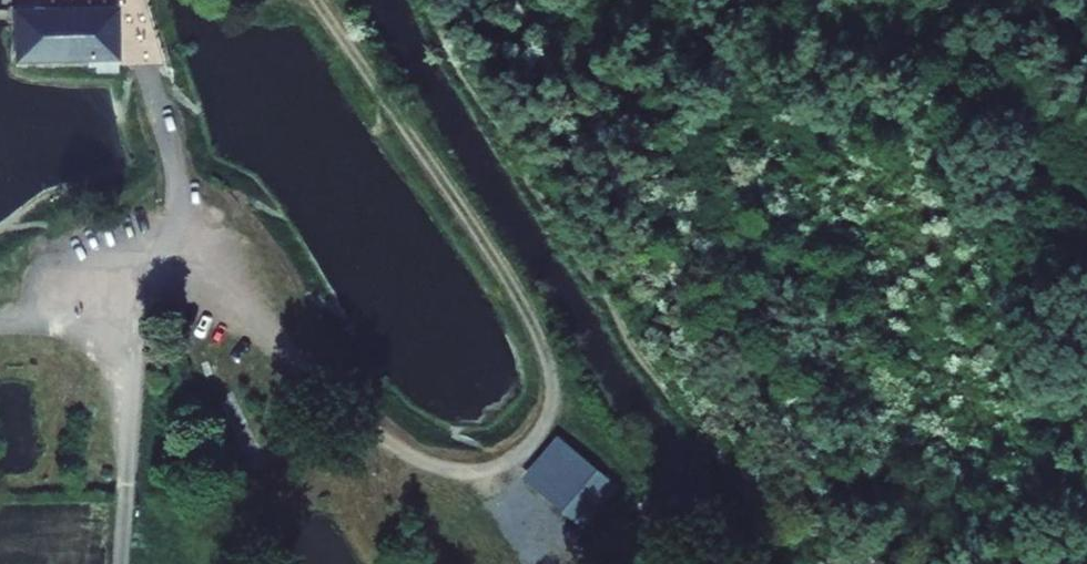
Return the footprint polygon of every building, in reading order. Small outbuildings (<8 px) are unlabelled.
[(120,7),(17,11),(18,66),(120,64),(120,7)] [(558,439),(522,481),(583,533),(619,491),(558,439)]
